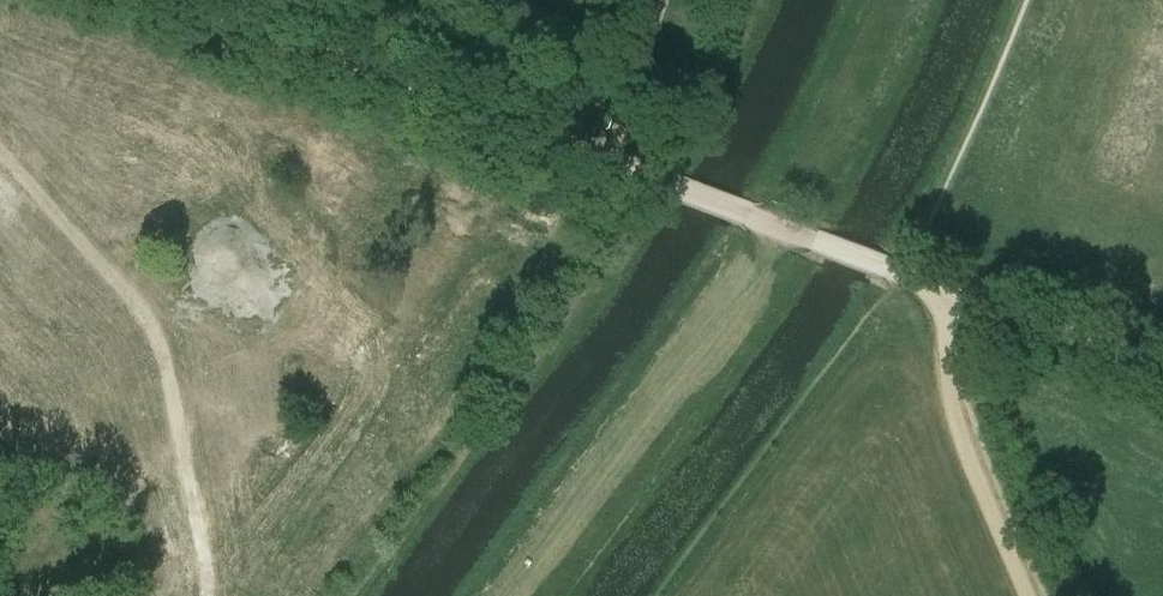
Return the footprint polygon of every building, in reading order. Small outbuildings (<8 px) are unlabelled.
[(270,275),(270,250),(240,249),(239,273),(270,275)]
